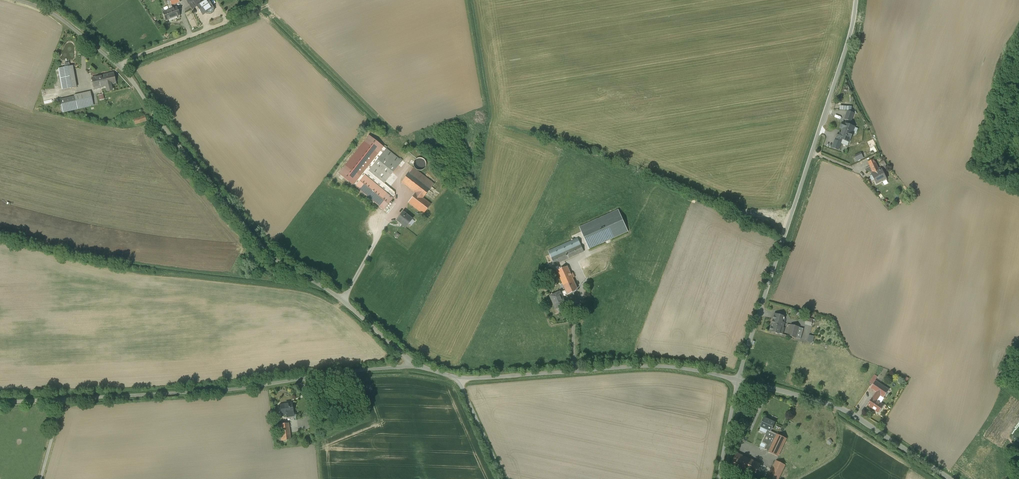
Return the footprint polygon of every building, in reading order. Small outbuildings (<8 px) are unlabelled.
[(197,6),(202,14),(212,7),(208,0),(206,0),(197,6)] [(177,7),(163,12),(166,21),(180,15),(177,7)] [(72,66),(63,67),(67,89),(76,87),(72,66)] [(63,68),(59,69),(62,90),(67,89),(63,68)] [(114,73),(91,78),(94,89),(102,87),(102,86),(116,83),(115,83),(113,73),(114,73)] [(90,92),(74,95),(74,97),(77,109),(93,105),(90,92)] [(74,97),(60,100),(62,112),(77,109),(74,97)] [(847,111),(845,119),(851,121),(853,113),(847,111)] [(145,116),(133,120),(135,124),(146,121),(145,116)] [(853,132),(844,129),(840,139),(849,142),(849,141),(853,132)] [(368,135),(338,174),(353,185),(383,147),(368,135)] [(841,143),(835,140),(832,148),(838,150),(841,143)] [(857,143),(852,146),(856,154),(861,151),(857,143)] [(383,147),(353,185),(355,187),(368,172),(368,171),(386,149),(383,147)] [(386,149),(368,171),(384,184),(402,162),(399,159),(386,149)] [(855,155),(858,161),(865,158),(863,152),(855,155)] [(417,165),(424,166),(425,160),(418,158),(417,165)] [(879,169),(876,163),(870,166),(872,170),(872,171),(871,172),(876,184),(886,179),(881,168),(879,169)] [(434,184),(413,167),(408,173),(430,189),(434,184)] [(384,184),(368,171),(368,172),(355,187),(383,210),(395,195),(394,192),(384,184)] [(430,189),(408,173),(401,182),(415,193),(408,203),(423,214),(431,204),(423,198),(430,189)] [(590,248),(630,232),(621,209),(581,225),(590,248)] [(412,220),(403,212),(396,220),(405,228),(412,220)] [(578,238),(548,251),(551,258),(581,245),(578,238)] [(581,245),(551,258),(554,265),(584,251),(581,245)] [(596,267),(591,256),(587,258),(592,269),(596,267)] [(592,269),(587,258),(578,261),(588,283),(596,280),(592,269)] [(568,266),(557,271),(565,290),(568,295),(578,290),(573,278),(575,277),(573,273),(571,274),(568,266)] [(560,292),(551,296),(556,308),(565,304),(562,297),(568,295),(565,290),(560,292)] [(783,316),(775,314),(770,331),(779,333),(780,327),(782,327),(784,323),(779,321),(779,319),(782,320),(783,316)] [(799,327),(791,325),(788,336),(795,338),(798,327),(799,327)] [(889,389),(876,380),(871,388),(876,392),(881,395),(884,397),(889,389)] [(876,392),(867,405),(879,412),(883,405),(877,401),(881,395),(876,392)] [(291,403),(280,405),(282,414),(286,414),(286,413),(293,412),(291,403)] [(774,423),(764,418),(761,427),(769,430),(771,431),(774,423)] [(288,423),(277,425),(280,441),(290,440),(288,423)] [(777,434),(771,431),(769,430),(766,435),(775,439),(777,434)] [(775,439),(766,435),(765,434),(762,442),(766,444),(764,450),(768,452),(775,439)] [(787,438),(777,434),(775,439),(768,452),(778,457),(787,438)] [(760,464),(737,453),(731,464),(755,475),(760,464)] [(776,461),(767,478),(778,478),(785,465),(776,461)]
